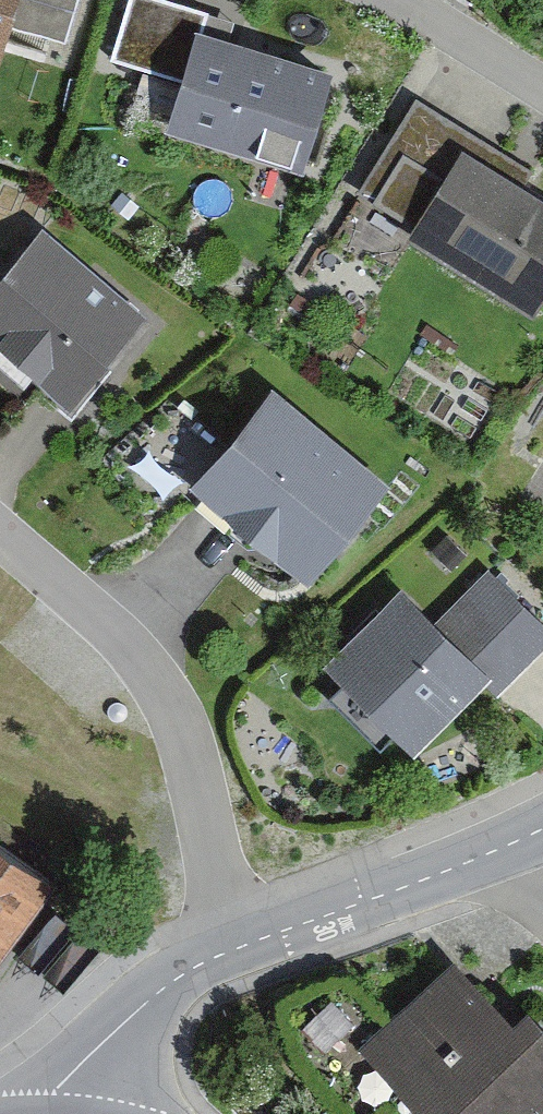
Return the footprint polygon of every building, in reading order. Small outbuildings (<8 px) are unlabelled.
[(11,20),(66,37),(78,0),(0,0),(0,54),(11,20)] [(336,63),(204,24),(209,7),(184,0),(127,0),(110,55),(179,76),(164,124),(305,166),(336,63)] [(531,311),(542,293),(542,191),(526,180),(533,169),(416,96),(358,189),(411,222),(405,232),(531,311)] [(71,403),(148,313),(41,222),(0,271),(0,343),(71,403)] [(273,382),(191,481),(308,579),(391,480),(273,382)] [(413,750),(483,682),(494,693),(542,644),(542,621),(489,567),(437,619),(401,582),(323,659),(413,750)] [(59,881),(0,838),(0,963),(59,881)] [(354,1044),(420,1113),(542,1113),(542,1020),(528,1004),(513,1017),(453,952),(354,1044)]
